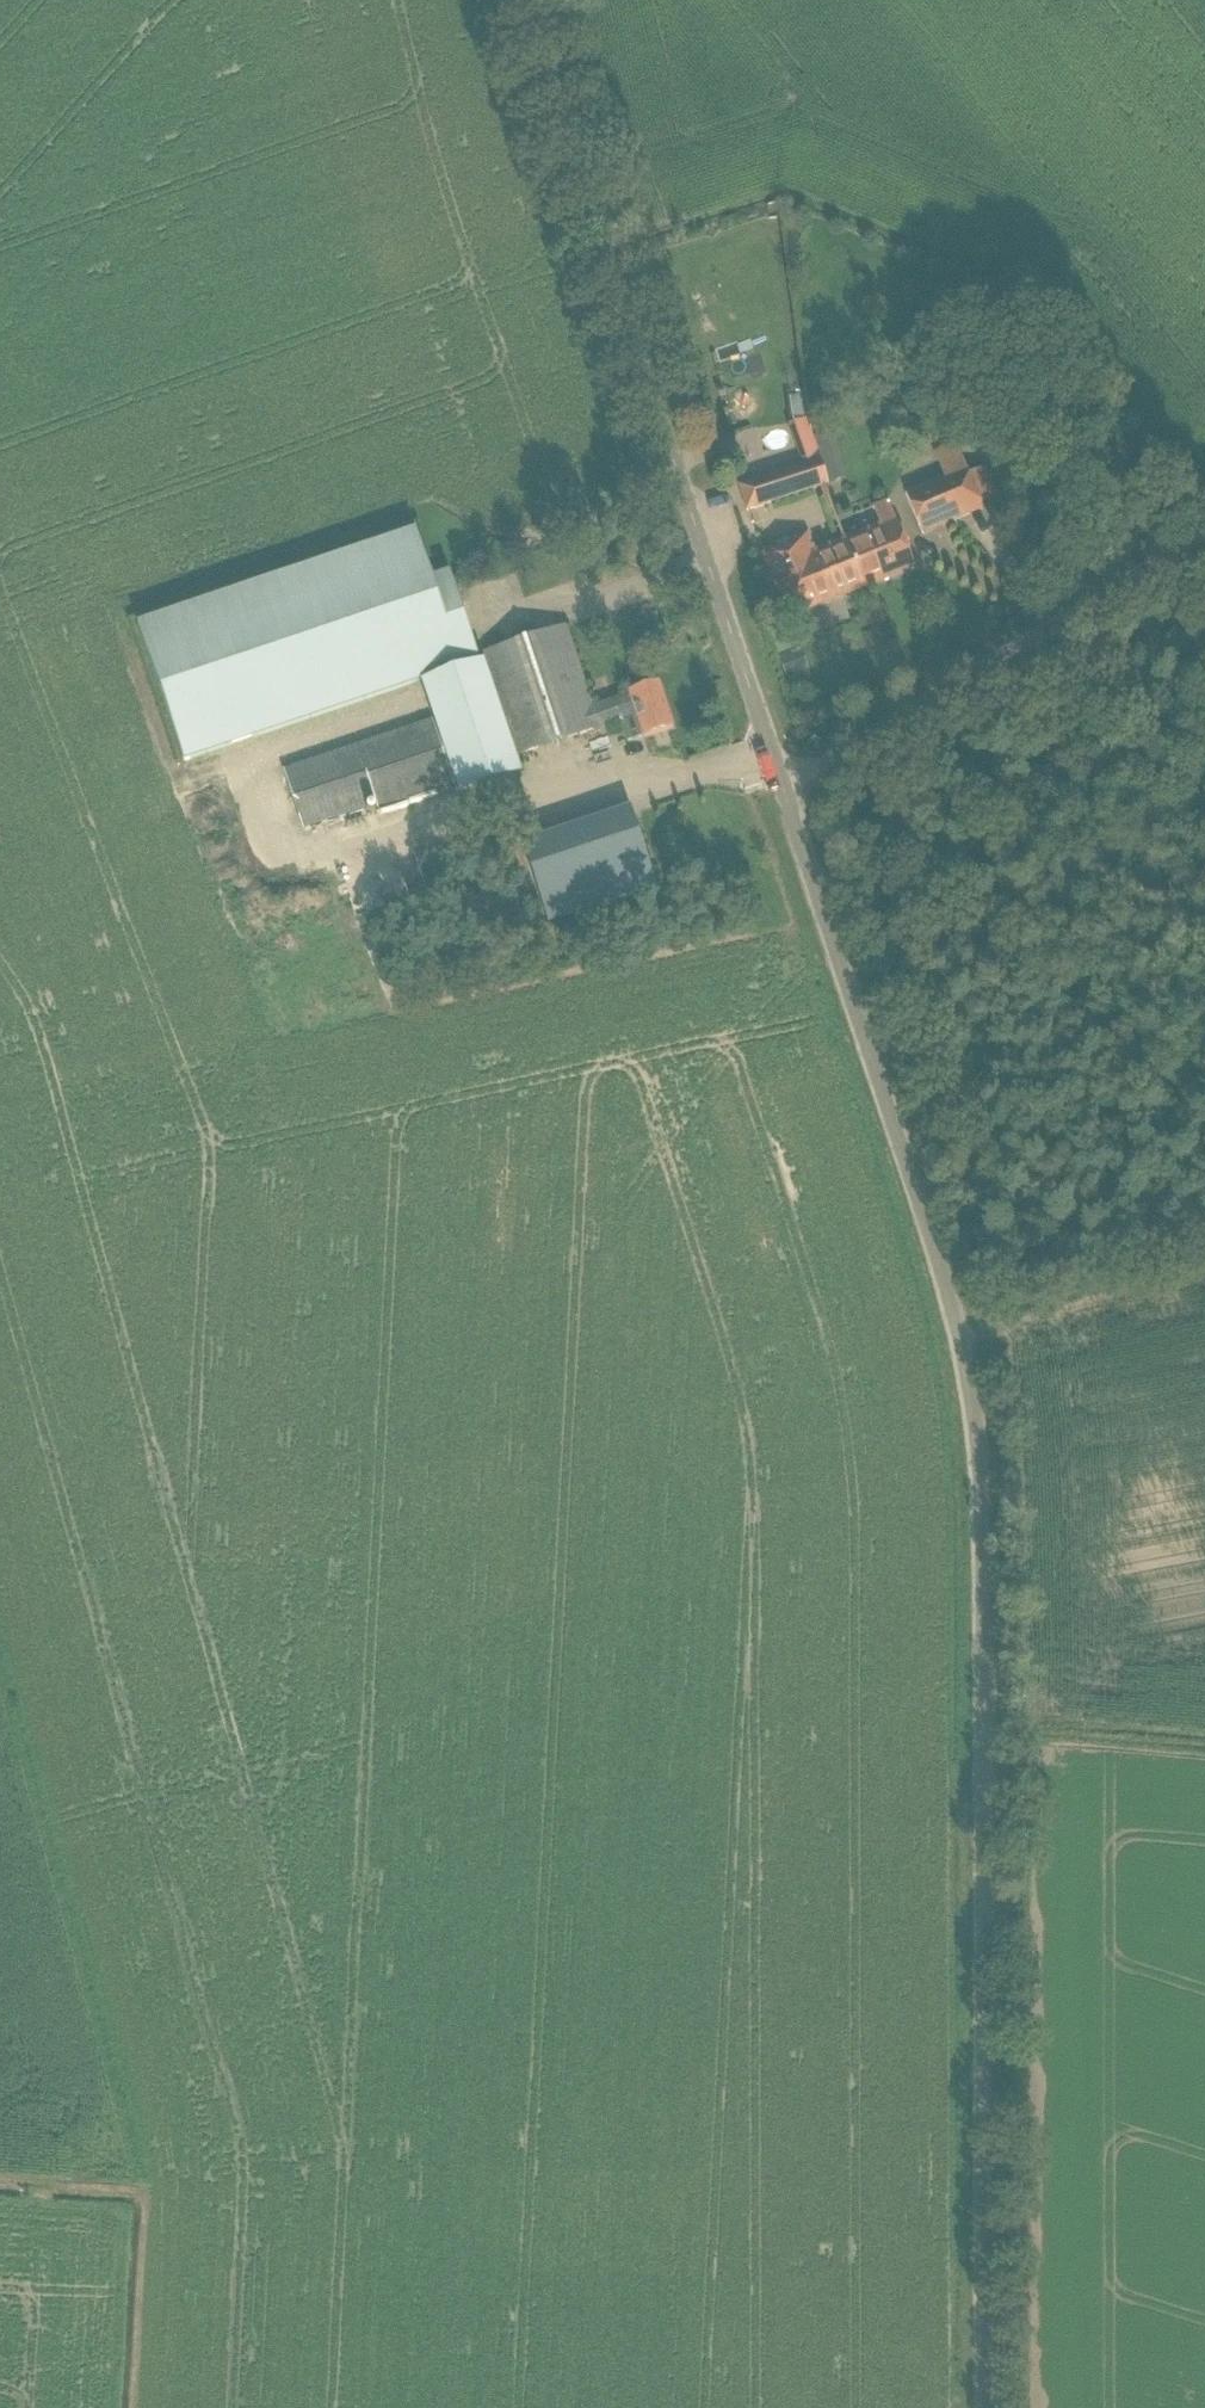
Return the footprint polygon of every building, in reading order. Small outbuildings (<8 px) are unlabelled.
[(788,396),(791,420),(803,419),(800,395),(788,396)] [(811,437),(793,443),(800,462),(818,456),(811,437)] [(905,495),(922,535),(983,509),(966,469),(956,445),(933,454),(944,479),(905,495)] [(738,486),(747,511),(769,504),(829,486),(820,461),(761,479),(738,486)] [(874,529),(843,542),(861,588),(914,567),(896,520),(889,501),(873,508),(880,527),(874,529)] [(415,530),(137,624),(183,762),(479,662),(449,573),(431,579),(415,530)] [(843,542),(813,554),(804,534),(763,551),(789,616),(861,588),(843,542)] [(629,696),(592,708),(565,627),(483,654),(517,756),(620,721),(618,716),(634,711),(643,738),(673,728),(658,685),(629,695),(629,696)] [(283,772),(302,828),(375,804),(377,809),(453,783),(433,722),(283,772)] [(522,845),(547,922),(656,886),(630,809),(522,845)]
